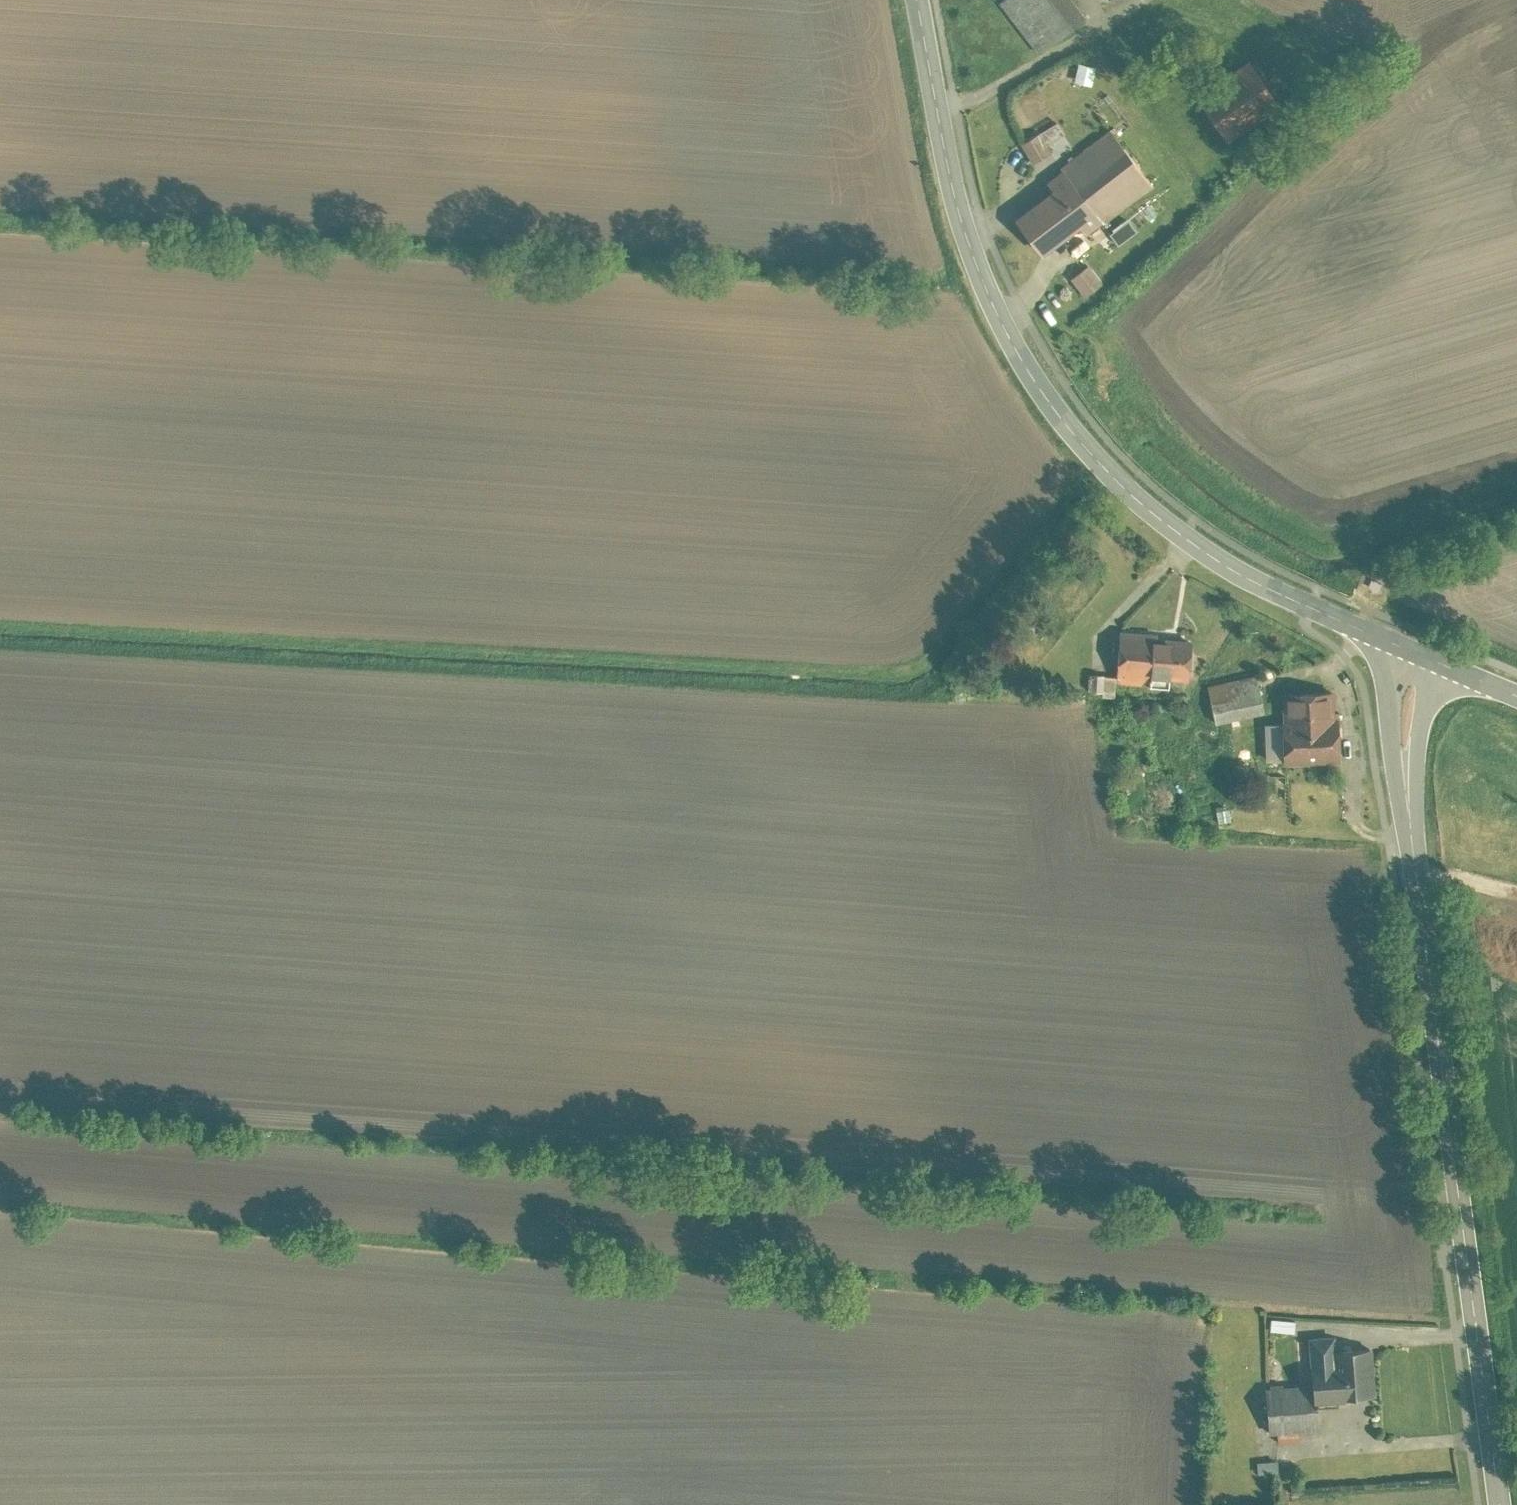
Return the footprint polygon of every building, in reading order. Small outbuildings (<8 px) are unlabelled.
[(1007,2),(1047,54),(1094,17),(1081,0),(1010,0),(1007,2)] [(1255,60),(1202,95),(1233,142),(1287,107),(1255,60)] [(1073,83),(1090,87),(1094,69),(1077,65),(1073,83)] [(1115,130),(1066,166),(1069,170),(1108,223),(1157,188),(1115,130)] [(1045,132),(1025,141),(1035,161),(1055,151),(1045,132)] [(1108,223),(1069,170),(1050,183),(1057,191),(1020,217),(1044,250),(1082,223),(1091,235),(1108,223)] [(1093,265),(1076,278),(1089,294),(1105,281),(1093,265)] [(1190,675),(1193,635),(1120,629),(1116,681),(1170,686),(1171,674),(1190,675)] [(1264,709),(1256,672),(1207,683),(1215,720),(1264,709)] [(1334,689),(1283,689),(1285,759),(1342,758),(1341,717),(1334,717),(1334,689)] [(1301,1321),(1277,1318),(1275,1328),(1299,1332),(1301,1321)] [(1337,1338),(1315,1339),(1317,1381),(1266,1384),(1269,1431),(1319,1428),(1318,1401),(1382,1397),(1379,1348),(1338,1351),(1337,1338)] [(1280,1462),(1260,1463),(1261,1473),(1281,1471),(1280,1462)]
